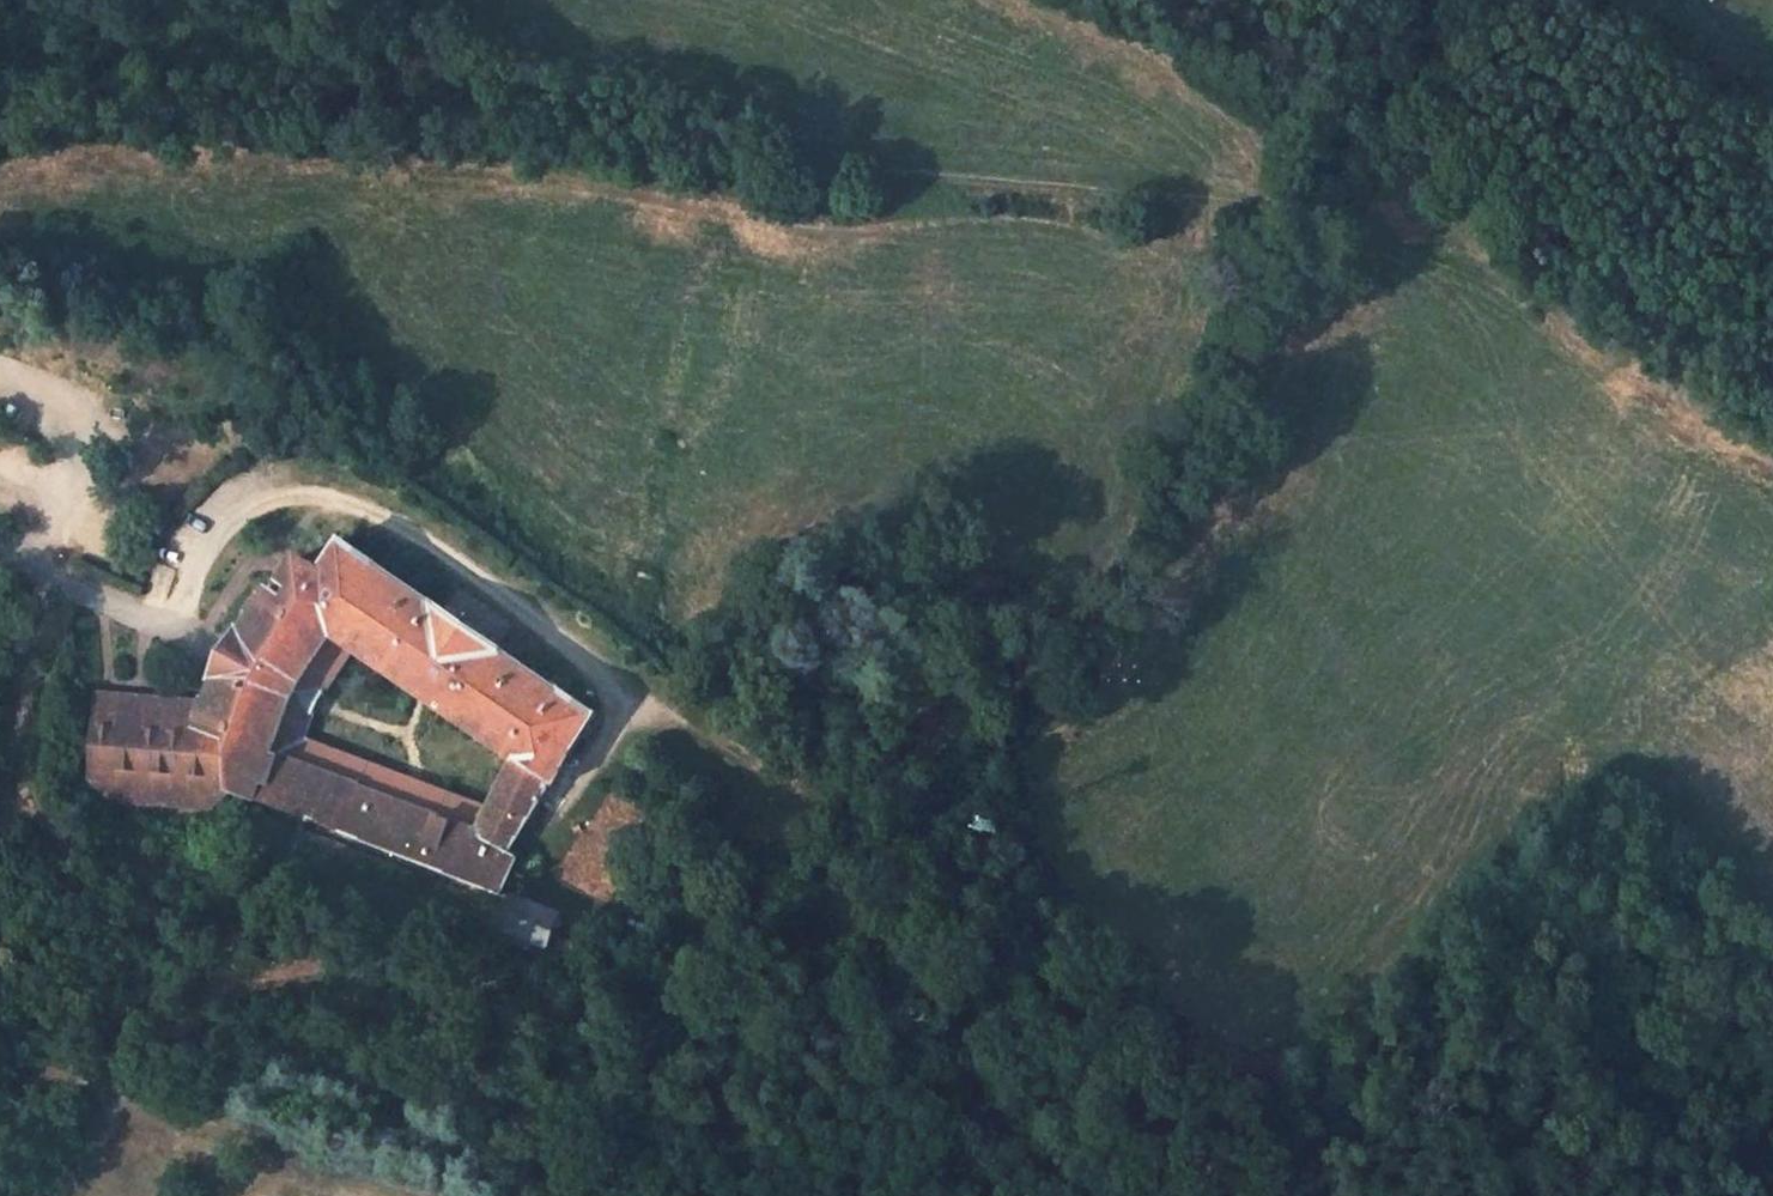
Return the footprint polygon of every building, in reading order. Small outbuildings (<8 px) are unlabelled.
[(165,703),(150,706),(147,697),(97,694),(90,775),(108,801),(205,806),(229,791),(396,855),(500,896),(516,859),(506,853),(549,784),(554,788),(570,753),(597,715),(561,689),(559,692),(507,657),(509,654),(382,568),(380,565),(344,541),(322,574),(313,569),(295,559),(290,568),(286,574),(275,592),(269,588),(262,599),(258,597),(249,612),(252,614),(243,630),(239,627),(210,679),(218,684),(204,707),(165,703)] [(560,915),(517,900),(504,931),(547,948),(560,915)]
